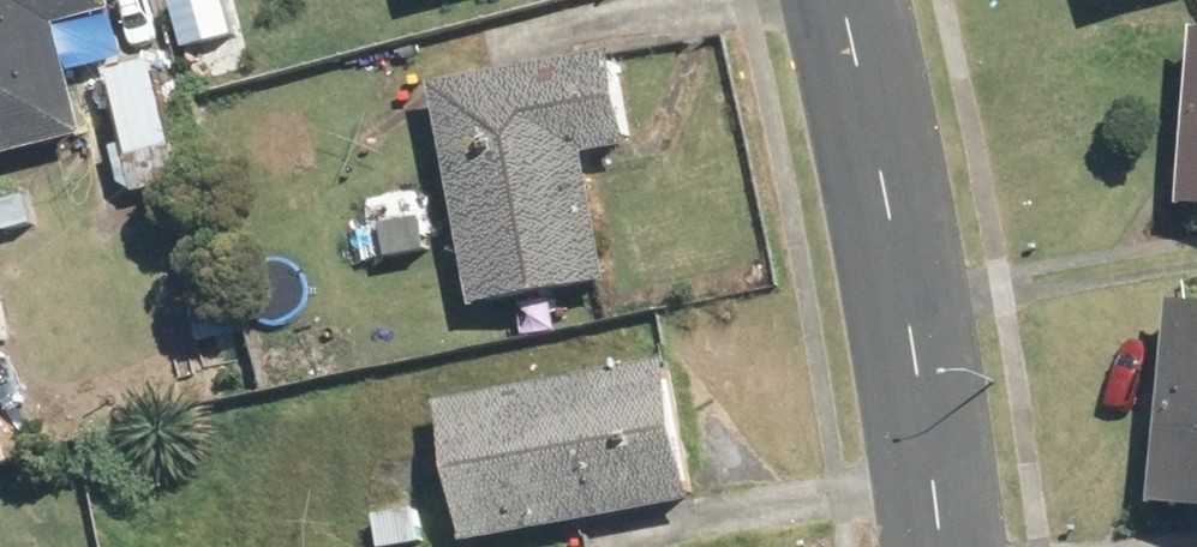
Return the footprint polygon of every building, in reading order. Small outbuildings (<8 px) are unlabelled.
[(120,0),(0,0),(0,151),(99,122),(70,21),(122,6),(120,0)] [(201,90),(257,78),(241,0),(183,0),(201,90)] [(651,143),(629,42),(444,83),(494,304),(625,275),(599,155),(651,143)] [(125,149),(139,190),(196,172),(161,63),(117,78),(138,145),(125,149)] [(434,249),(420,184),(377,193),(390,258),(434,249)] [(1186,297),(1169,506),(1196,508),(1196,298),(1186,297)] [(451,400),(475,536),(709,495),(685,358),(451,400)]
